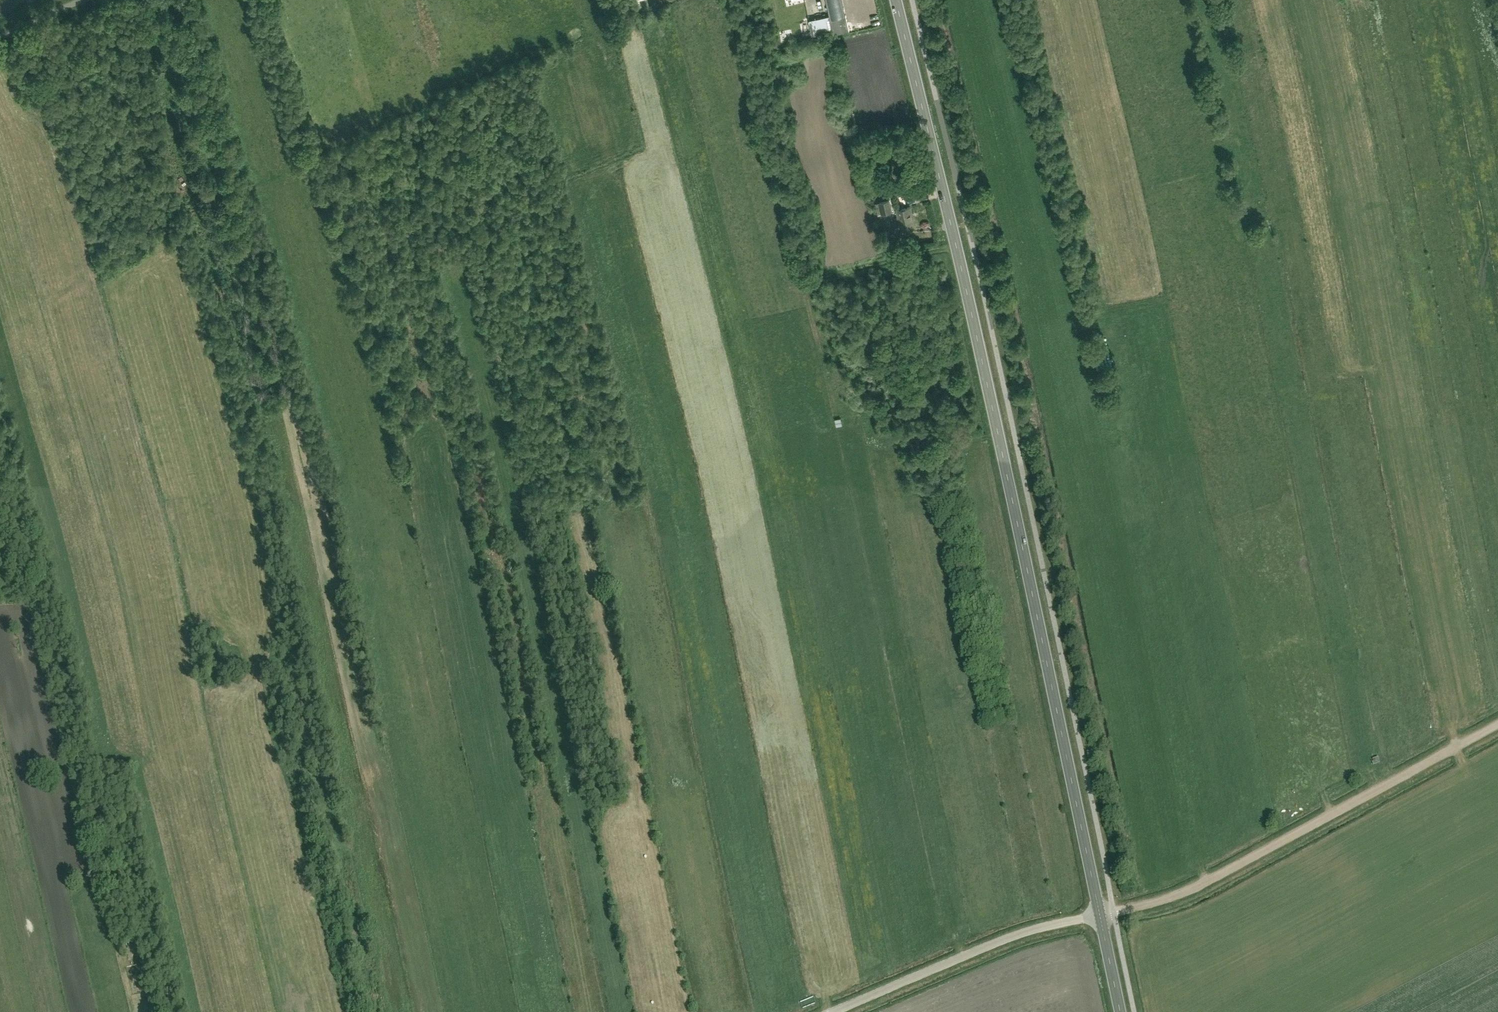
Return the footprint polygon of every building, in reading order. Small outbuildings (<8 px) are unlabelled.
[(849,30),(843,0),(826,0),(834,33),(849,30)] [(882,214),(892,211),(889,200),(880,202),(882,214)] [(902,229),(915,226),(910,206),(897,209),(899,217),(895,218),(897,224),(901,223),(902,229)] [(1378,768),(1386,764),(1382,757),(1375,760),(1378,768)]
